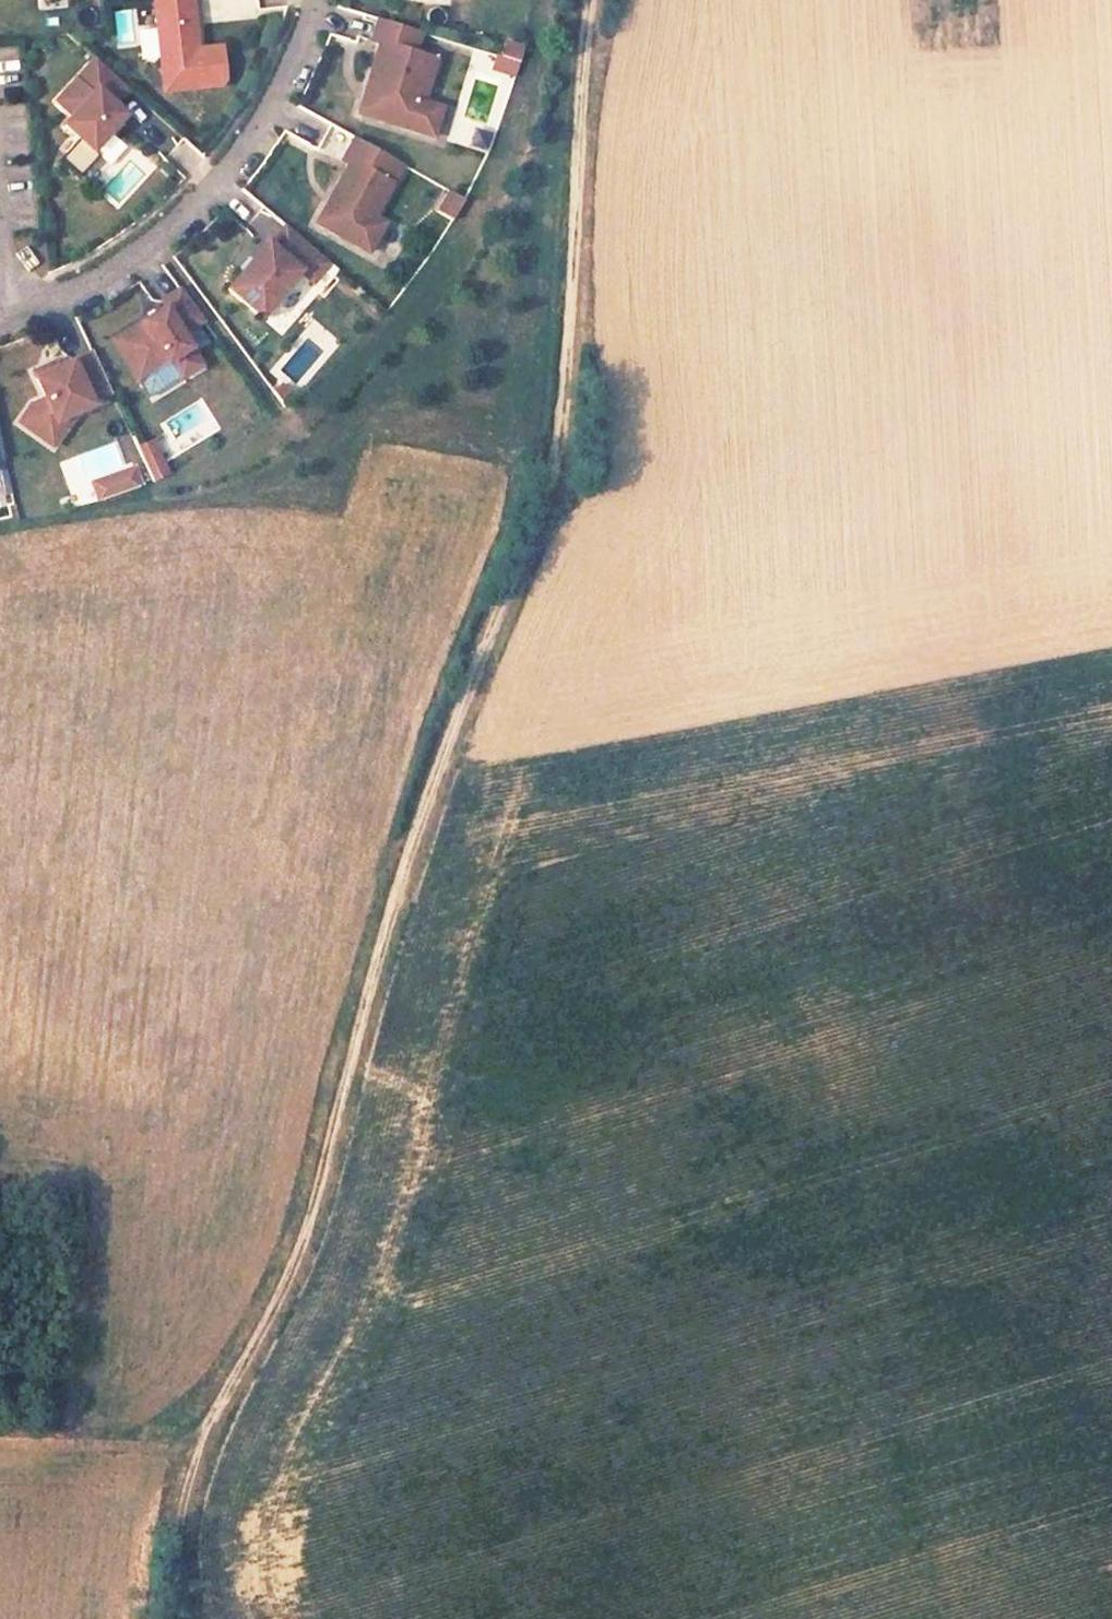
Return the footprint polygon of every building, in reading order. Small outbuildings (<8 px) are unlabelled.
[(165,91),(223,85),(227,80),(223,46),(199,49),(194,0),(155,0),(165,91)] [(421,32),(379,19),(372,41),(381,44),(359,113),(434,136),(442,108),(423,102),(436,59),(415,52),(421,32)] [(520,61),(524,48),(504,42),(500,55),(520,61)] [(500,55),(498,55),(493,69),(516,75),(520,61),(500,55)] [(129,87),(101,61),(62,103),(78,118),(69,127),(97,153),(130,118),(119,108),(113,102),(129,87)] [(134,92),(129,87),(113,102),(119,108),(134,92)] [(403,165),(355,138),(342,161),(349,165),(331,196),(336,199),(332,207),(327,204),(316,223),(368,252),(384,224),(373,218),(403,165)] [(438,212),(455,221),(465,199),(450,191),(438,212)] [(328,265),(283,228),(268,247),(266,245),(226,292),(260,320),(299,274),(312,284),(328,265)] [(203,321),(180,290),(161,301),(165,308),(113,340),(138,382),(171,362),(181,379),(202,366),(182,334),(203,321)] [(297,388),(320,367),(299,345),(277,366),(297,388)] [(112,391),(93,352),(62,368),(59,362),(47,368),(50,374),(37,380),(46,398),(34,404),(27,428),(54,436),(58,423),(95,405),(93,401),(112,391)] [(47,368),(34,374),(37,380),(50,374),(47,368)] [(134,445),(151,482),(169,474),(153,437),(134,445)] [(70,497),(90,492),(86,477),(125,467),(119,443),(60,458),(70,497)] [(88,481),(95,500),(141,484),(134,465),(88,481)]
